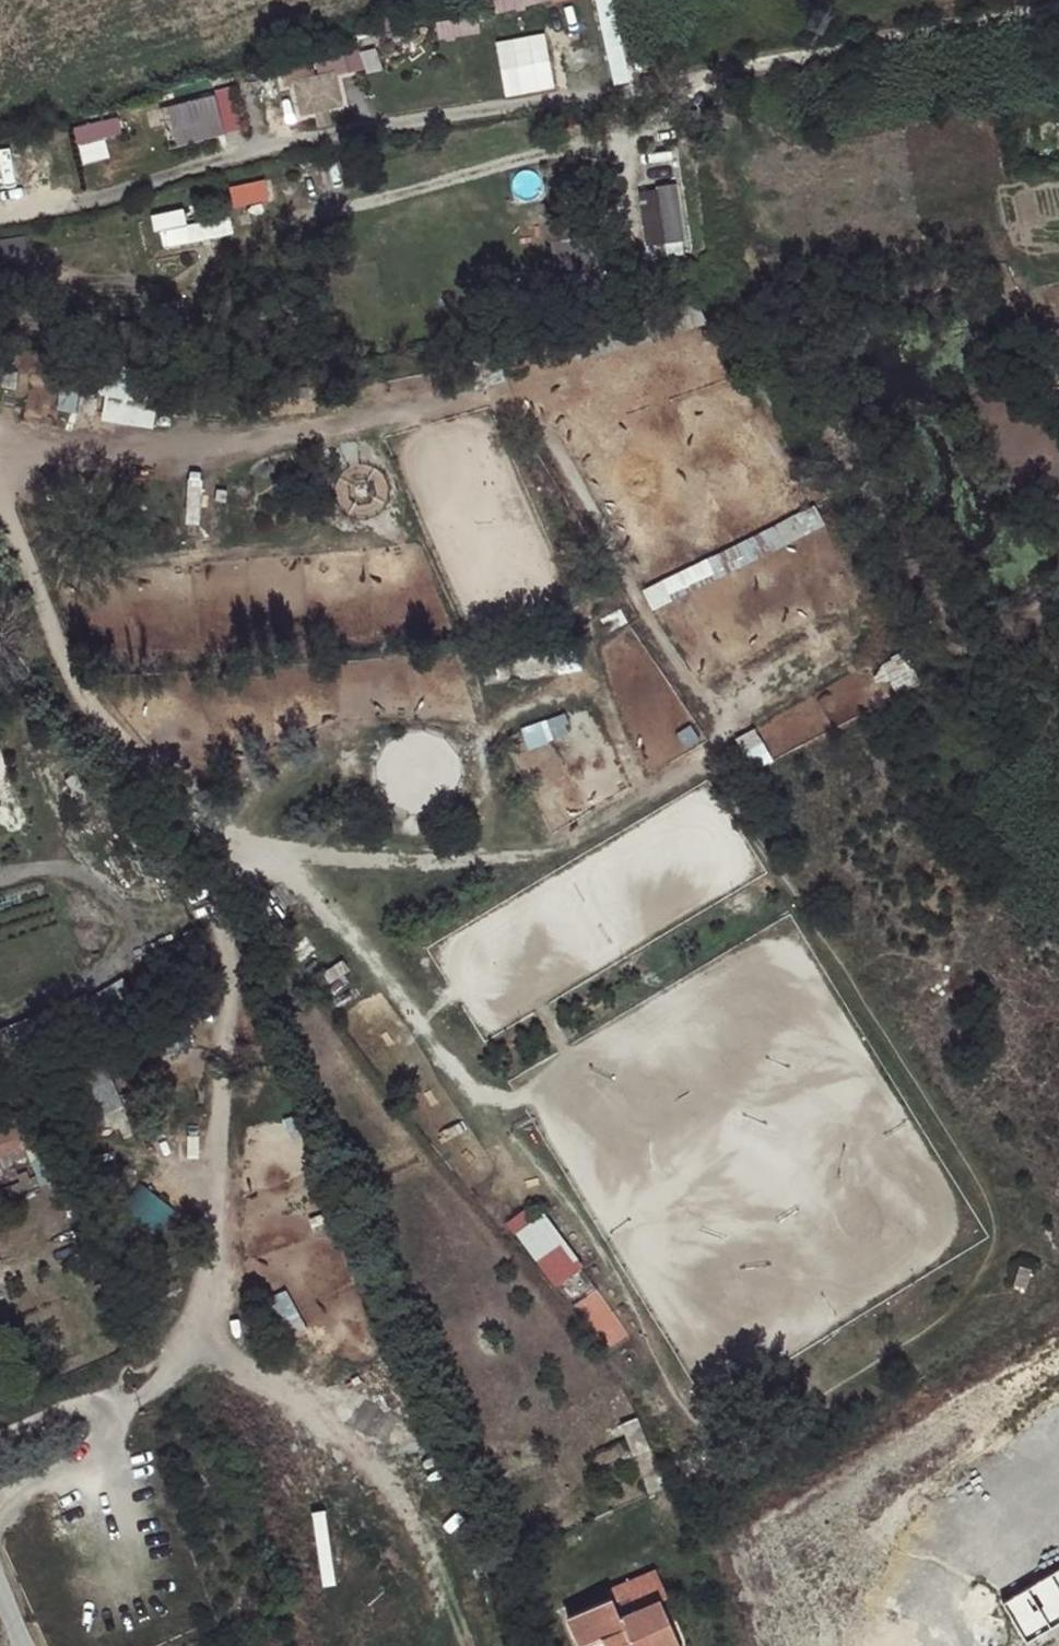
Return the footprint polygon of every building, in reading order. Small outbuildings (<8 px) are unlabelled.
[(493,11),(556,0),(491,0),(493,11)] [(616,81),(633,78),(619,0),(601,0),(616,81)] [(552,32),(501,36),(505,92),(556,89),(552,32)] [(340,73),(379,67),(376,46),(290,61),(299,113),(345,106),(340,73)] [(168,97),(174,140),(243,130),(236,87),(168,97)] [(108,134),(124,131),(121,114),(76,123),(84,161),(113,155),(108,134)] [(229,187),(234,208),(268,201),(265,180),(229,187)] [(642,184),(646,240),(686,237),(682,181),(642,184)] [(160,231),(164,247),(233,233),(229,217),(185,226),(182,210),(170,214),(171,216),(153,220),(155,232),(160,231)] [(153,428),(162,374),(0,346),(0,402),(153,428)] [(820,506),(645,583),(653,601),(828,525),(820,506)] [(526,723),(531,742),(573,731),(568,712),(526,723)] [(26,1144),(42,1184),(59,1178),(43,1137),(31,1106),(0,1119),(0,1154),(26,1144)] [(157,1228),(175,1205),(146,1181),(136,1193),(143,1199),(134,1210),(157,1228)] [(547,1210),(518,1230),(557,1285),(586,1264),(547,1210)] [(609,1346),(629,1337),(610,1296),(590,1305),(609,1346)] [(645,1442),(631,1411),(614,1418),(628,1450),(645,1442)] [(1058,1619),(1058,1570),(1008,1595),(1028,1634),(1058,1619)] [(609,1592),(618,1611),(658,1593),(664,1590),(655,1571),(609,1592)] [(579,1645),(581,1645),(598,1639),(602,1645),(681,1645),(658,1593),(618,1611),(609,1592),(565,1612),(579,1645)]
